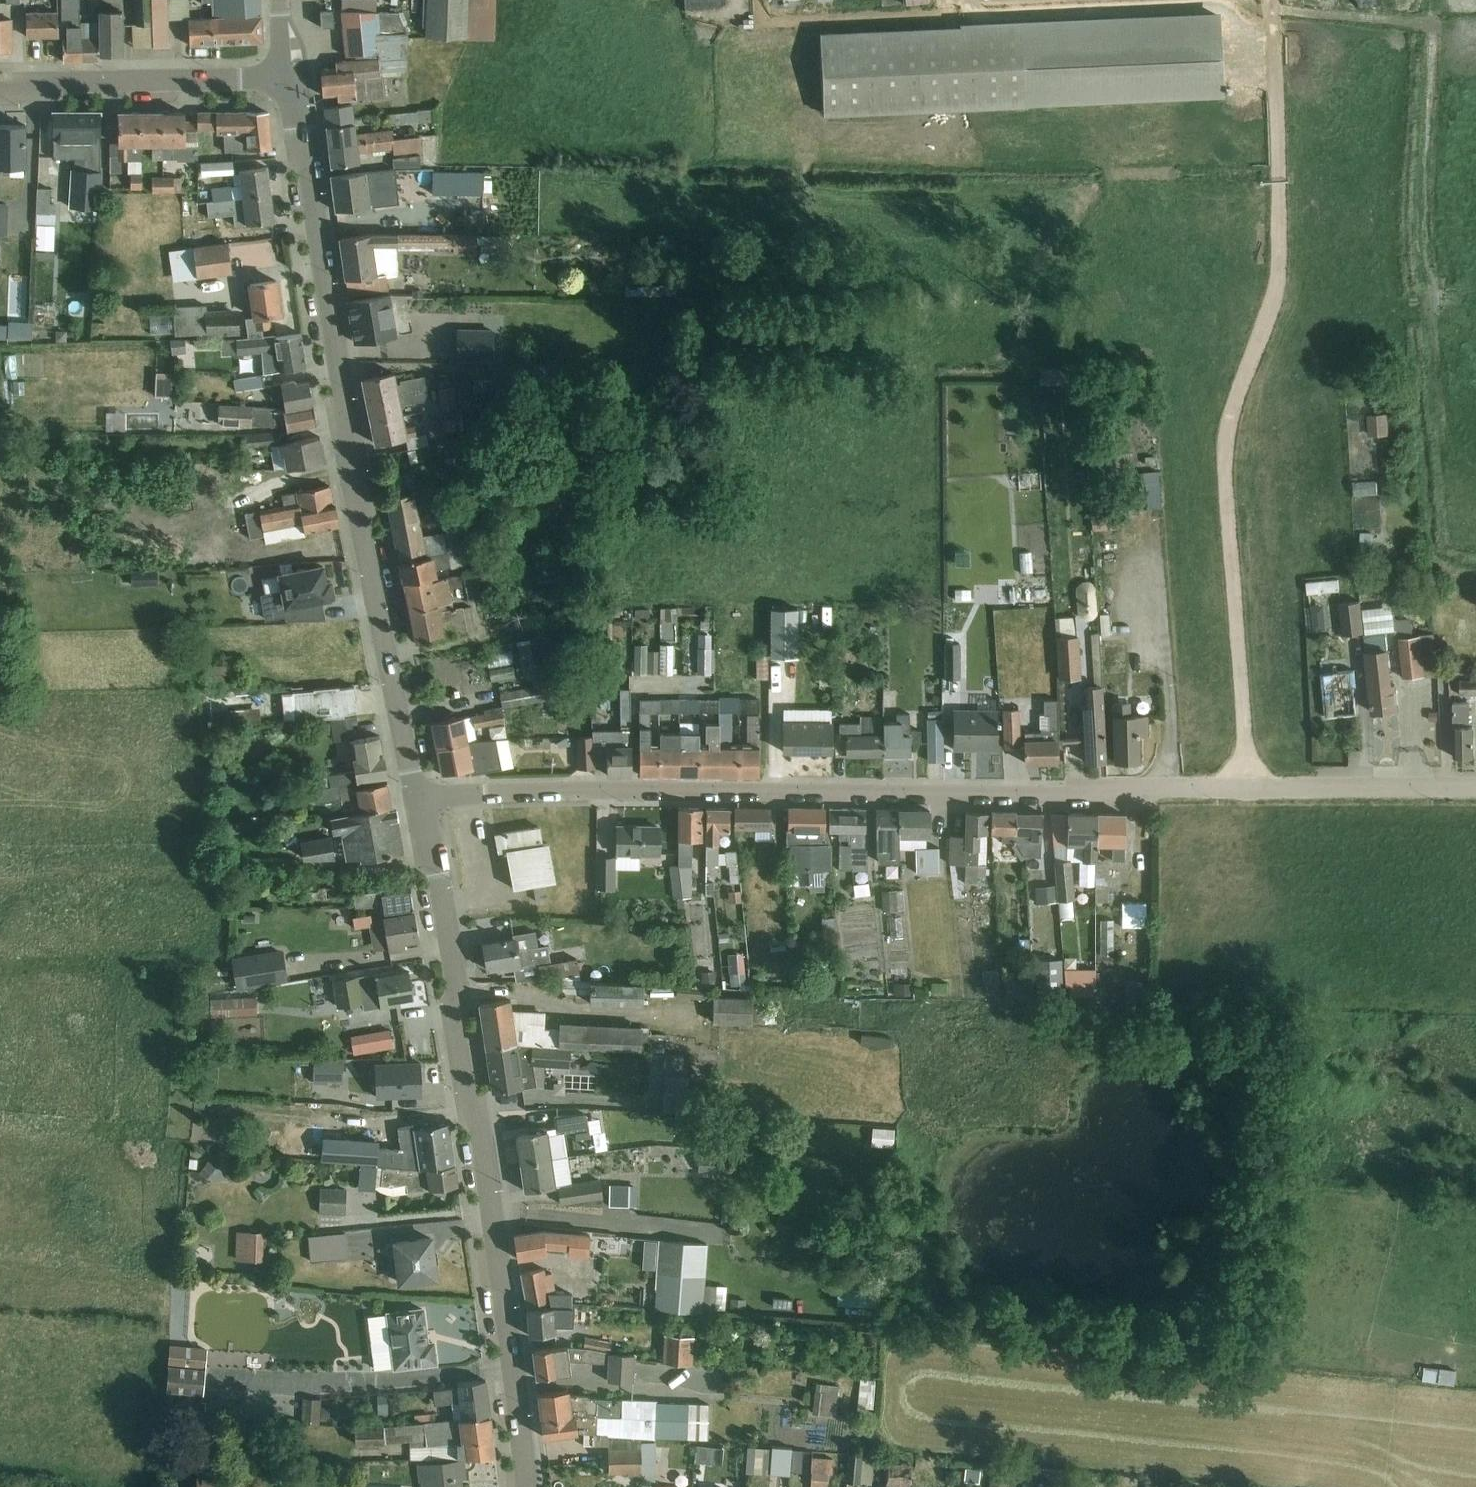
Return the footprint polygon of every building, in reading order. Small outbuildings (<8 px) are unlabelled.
[(61,5),(62,20),(68,20),(68,39),(63,39),(63,61),(81,61),(80,23),(79,0),(61,0),(61,5)] [(153,25),(150,25),(149,0),(135,0),(136,25),(132,26),(133,47),(154,46),(153,25)] [(154,46),(169,46),(167,0),(152,0),(153,25),(154,46)] [(260,0),(201,0),(201,2),(211,1),(211,5),(212,17),(188,18),(189,44),(261,41),(260,0)] [(424,39),(465,40),(493,41),(494,0),(425,0),(424,39)] [(332,10),(320,11),(321,27),(334,25),(332,10)] [(99,23),(80,23),(81,61),(100,60),(100,55),(123,54),(121,11),(99,11),(99,23)] [(378,12),(342,11),(347,61),(378,58),(380,77),(383,76),(406,75),(405,55),(406,54),(405,34),(402,34),(397,12),(378,12)] [(28,37),(56,36),(56,13),(27,13),(28,37)] [(1221,25),(1220,17),(1220,16),(1218,16),(1211,17),(1145,20),(1020,25),(921,30),(820,34),(821,62),(823,90),(824,114),(884,111),(944,109),(965,108),(1023,105),(1024,105),(1118,101),(1201,97),(1222,96),(1224,96),(1224,95),(1223,86),(1221,25)] [(11,50),(11,18),(10,18),(0,18),(0,50),(11,50)] [(385,95),(383,76),(380,77),(378,58),(347,61),(336,62),(336,67),(321,69),(324,95),(338,94),(339,100),(385,95)] [(354,116),(353,104),(325,108),(326,120),(327,126),(330,146),(393,139),(392,129),(356,133),(355,123),(354,116)] [(99,113),(55,112),(54,158),(75,158),(75,170),(73,170),(71,207),(99,209),(100,194),(101,170),(99,170),(99,113)] [(141,145),(141,112),(118,112),(119,143),(109,143),(110,172),(120,172),(120,161),(141,161),(141,145)] [(163,159),(163,112),(141,112),(141,145),(152,145),(152,159),(163,159)] [(184,112),(163,112),(163,159),(198,159),(198,121),(184,121),(184,112)] [(224,133),(226,153),(272,148),(268,112),(199,112),(199,128),(216,128),(216,133),(224,133)] [(409,112),(388,114),(389,124),(410,123),(409,112)] [(9,173),(9,167),(26,167),(25,124),(0,124),(0,173),(9,173)] [(418,136),(393,139),(330,146),(332,166),(360,163),(359,154),(391,151),(392,154),(420,150),(418,136)] [(420,154),(392,157),(393,167),(413,167),(420,167),(420,154)] [(233,162),(201,164),(202,177),(234,175),(234,172),(233,162)] [(221,189),(212,190),(213,201),(271,194),(267,167),(239,170),(238,170),(240,186),(235,187),(221,189)] [(398,204),(394,169),(331,176),(335,211),(398,204)] [(130,189),(141,189),(141,174),(130,174),(130,189)] [(482,196),(482,175),(433,174),(433,195),(482,196)] [(163,178),(164,193),(180,193),(180,177),(163,178)] [(164,193),(163,178),(152,178),(152,193),(164,193)] [(49,213),(51,189),(38,188),(37,213),(49,213)] [(213,201),(207,202),(209,217),(233,214),(235,226),(246,225),(274,221),(271,194),(213,201)] [(377,235),(342,240),(348,281),(350,296),(387,291),(385,279),(396,278),(396,249),(454,249),(454,251),(475,251),(475,235),(454,235),(377,235)] [(197,277),(232,273),(228,244),(193,248),(197,277)] [(185,245),(161,246),(162,276),(186,276),(185,245)] [(14,308),(15,267),(0,267),(0,307),(14,308)] [(249,337),(264,336),(263,329),(272,328),(270,315),(281,313),(276,280),(250,285),(255,316),(245,318),(249,337)] [(676,286),(625,285),(625,295),(676,295),(676,286)] [(390,295),(348,302),(355,343),(396,337),(390,295)] [(206,332),(238,330),(237,313),(207,314),(207,305),(173,307),(175,334),(206,333),(206,332)] [(161,323),(162,310),(140,309),(139,322),(161,323)] [(6,340),(6,338),(30,339),(31,322),(7,321),(7,325),(0,325),(0,340),(6,340)] [(498,329),(459,328),(458,360),(497,362),(498,329)] [(55,330),(54,340),(65,341),(66,330),(55,330)] [(264,336),(249,337),(249,338),(236,339),(237,354),(261,352),(262,374),(280,371),(306,366),(301,333),(277,337),(276,336),(264,336)] [(184,339),(170,340),(171,353),(185,352),(184,339)] [(1080,368),(1041,369),(1041,384),(1081,383),(1080,368)] [(172,393),(173,370),(156,369),(155,392),(172,393)] [(368,401),(428,390),(425,376),(397,381),(395,373),(364,380),(368,401)] [(235,380),(237,391),(266,386),(264,374),(235,380)] [(452,377),(437,379),(439,389),(454,387),(452,377)] [(182,379),(181,392),(190,393),(191,379),(182,379)] [(295,381),(269,385),(272,398),(283,396),(286,410),(314,405),(309,382),(296,384),(295,381)] [(440,399),(455,397),(454,387),(439,389),(440,399)] [(430,400),(428,390),(368,401),(372,422),(403,416),(401,406),(430,400)] [(456,408),(455,397),(440,399),(442,410),(456,408)] [(115,405),(96,405),(96,425),(115,425),(115,405)] [(314,405),(286,410),(284,411),(275,410),(275,408),(218,405),(217,423),(269,426),(269,423),(286,424),(288,430),(317,425),(314,405)] [(406,428),(403,416),(372,422),(376,444),(417,436),(415,426),(406,428)] [(1389,416),(1368,418),(1369,438),(1390,436),(1389,416)] [(445,431),(460,429),(458,418),(444,420),(445,431)] [(260,434),(245,436),(246,448),(262,446),(270,445),(275,468),(286,467),(286,469),(325,462),(320,437),(281,444),(280,432),(260,434)] [(395,461),(379,464),(386,499),(388,498),(394,531),(394,532),(400,563),(449,554),(446,540),(445,532),(432,534),(422,536),(421,532),(420,526),(418,515),(416,508),(414,494),(414,493),(411,476),(398,479),(395,461)] [(1162,509),(1160,474),(1145,475),(1148,510),(1162,509)] [(1346,493),(1367,492),(1366,477),(1345,477),(1346,493)] [(284,506),(245,513),(249,532),(250,539),(265,536),(266,542),(305,535),(304,533),(308,532),(338,527),(331,486),(330,486),(282,495),(284,506)] [(449,554),(400,563),(404,583),(435,577),(434,570),(450,567),(450,564),(449,558),(462,555),(469,554),(470,554),(464,526),(449,529),(445,530),(445,532),(446,540),(449,554)] [(1361,533),(1361,546),(1372,546),(1372,533),(1361,533)] [(1010,547),(1013,569),(1023,567),(1020,546),(1010,547)] [(240,570),(223,566),(219,582),(236,586),(240,570)] [(329,598),(329,596),(333,595),(330,581),(326,582),(323,566),(306,569),(306,568),(296,570),(296,571),(280,574),(283,591),(262,596),(262,597),(263,597),(267,617),(266,618),(266,619),(287,615),(287,619),(324,618),(320,599),(329,598)] [(477,575),(464,578),(463,576),(405,587),(417,643),(468,634),(468,632),(477,630),(472,607),(463,609),(462,607),(439,612),(438,606),(451,603),(449,589),(465,586),(468,602),(504,596),(500,568),(477,572),(477,575)] [(155,569),(130,569),(130,584),(156,583),(155,569)] [(1331,575),(1299,571),(1297,588),(1329,592),(1331,575)] [(1078,586),(1078,587),(1079,611),(1080,612),(1081,613),(1082,614),(1083,614),(1083,615),(1084,615),(1085,615),(1086,616),(1087,616),(1088,616),(1089,616),(1090,616),(1091,615),(1092,615),(1093,614),(1094,613),(1095,613),(1095,612),(1096,611),(1096,610),(1095,586),(1095,585),(1094,584),(1093,583),(1092,582),(1091,582),(1091,581),(1090,581),(1089,581),(1088,580),(1087,580),(1086,580),(1085,580),(1084,581),(1083,581),(1082,581),(1081,582),(1080,583),(1079,584),(1079,585),(1078,585),(1078,586)] [(971,590),(956,590),(956,599),(971,599),(971,590)] [(1364,633),(1360,601),(1341,603),(1344,635),(1345,635),(1358,633),(1364,633)] [(1303,623),(1313,623),(1313,603),(1303,603),(1303,623)] [(666,621),(676,620),(676,608),(666,608),(666,621)] [(797,628),(798,609),(771,609),(771,628),(771,657),(784,657),(797,657),(797,628)] [(650,618),(650,610),(635,611),(635,618),(650,618)] [(1057,638),(1077,637),(1076,615),(1056,616),(1057,638)] [(1392,685),(1385,634),(1364,637),(1365,649),(1371,693),(1373,712),(1398,709),(1395,684),(1392,685)] [(1424,676),(1419,635),(1414,636),(1399,638),(1404,678),(1424,676)] [(697,637),(697,677),(711,677),(711,651),(712,651),(712,637),(697,637)] [(1077,637),(1057,638),(1060,678),(1080,677),(1077,637)] [(960,642),(946,642),(946,678),(960,678),(960,642)] [(635,644),(634,673),(636,673),(647,673),(647,650),(647,645),(635,644)] [(520,649),(525,680),(539,678),(533,647),(520,649)] [(660,653),(660,676),(660,677),(673,677),(673,647),(660,647),(660,653)] [(756,679),(768,679),(768,655),(756,655),(756,679)] [(482,678),(505,673),(503,659),(479,663),(482,678)] [(207,675),(228,674),(227,663),(206,664),(207,675)] [(1354,670),(1321,673),(1326,717),(1357,714),(1354,687),(1356,687),(1354,670)] [(1460,682),(1461,696),(1475,696),(1475,682),(1460,682)] [(500,692),(503,706),(552,698),(549,684),(500,692)] [(352,687),(338,688),(315,690),(315,691),(294,693),(283,694),(284,719),(296,718),(296,720),(342,716),(350,716),(350,703),(353,703),(352,687)] [(1086,762),(1106,761),(1102,687),(1088,688),(1089,704),(1083,705),(1086,762)] [(621,731),(593,730),(593,736),(594,768),(607,768),(607,775),(631,775),(631,737),(630,737),(630,726),(630,725),(630,705),(630,699),(630,692),(621,692),(621,699),(621,700),(621,726),(621,731)] [(659,710),(659,699),(640,698),(639,773),(644,773),(644,775),(659,775),(660,744),(650,744),(650,710),(659,710)] [(659,699),(659,710),(679,710),(679,699),(659,699)] [(698,699),(679,699),(679,710),(698,711),(698,699)] [(719,699),(698,699),(698,711),(718,711),(719,699)] [(739,700),(719,699),(718,711),(719,711),(731,711),(739,711),(739,700)] [(759,700),(739,700),(739,711),(759,712),(759,700)] [(1040,733),(1024,733),(1024,741),(1025,763),(1057,763),(1057,742),(1059,742),(1058,702),(1044,703),(1044,717),(1040,717),(1040,733)] [(1138,735),(1147,735),(1146,716),(1129,717),(1129,703),(1115,703),(1117,762),(1138,762),(1138,735)] [(1455,758),(1475,758),(1475,729),(1470,729),(1469,704),(1454,704),(1455,758)] [(439,748),(478,741),(475,727),(505,721),(502,706),(484,710),(485,714),(473,717),(472,715),(434,723),(439,748)] [(784,710),(784,722),(784,750),(832,751),(833,735),(832,734),(833,711),(784,710)] [(1018,710),(1003,711),(1005,748),(1020,748),(1018,710)] [(719,724),(719,745),(719,776),(738,776),(739,745),(731,745),(731,711),(719,711),(719,717),(719,724)] [(998,714),(953,712),(952,749),(967,749),(967,747),(997,748),(998,714)] [(884,723),(884,754),(911,754),(911,743),(922,743),(922,730),(911,730),(911,714),(898,714),(898,722),(884,723)] [(329,776),(331,785),(331,787),(355,783),(387,777),(380,737),(356,741),(352,716),(338,718),(342,743),(350,742),(355,772),(329,776)] [(751,745),(739,745),(738,776),(754,777),(754,774),(759,774),(759,725),(759,716),(747,716),(747,741),(751,741),(751,745)] [(884,754),(884,723),(884,718),(861,718),(861,724),(841,724),(841,737),(837,737),(837,755),(884,754)] [(930,761),(944,761),(943,719),(929,719),(930,761)] [(709,745),(699,744),(699,776),(719,776),(719,745),(719,724),(706,723),(706,740),(709,740),(709,745)] [(660,733),(660,744),(659,775),(679,776),(679,733),(660,733)] [(699,733),(679,733),(679,776),(699,776),(699,744),(699,733)] [(593,736),(577,737),(579,769),(594,768),(593,736)] [(565,740),(556,745),(560,753),(569,747),(565,740)] [(510,764),(506,742),(504,742),(494,741),(478,741),(468,743),(439,748),(439,749),(444,774),(445,773),(473,768),(474,771),(484,769),(493,767),(510,764)] [(331,787),(316,789),(318,803),(342,799),(343,804),(345,815),(361,812),(393,808),(388,783),(356,789),(355,783),(331,787)] [(393,808),(361,812),(345,815),(332,818),(334,831),(342,830),(347,859),(361,857),(362,860),(404,852),(400,834),(398,835),(393,808)] [(702,808),(680,808),(678,866),(683,898),(691,897),(692,840),(701,841),(702,808)] [(707,809),(706,844),(706,863),(718,864),(719,844),(719,830),(730,830),(730,809),(707,809)] [(772,809),(736,809),(736,830),(756,830),(756,840),(772,840),(772,837),(772,809)] [(790,809),(786,809),(786,842),(786,846),(790,846),(790,873),(809,872),(810,887),(825,886),(829,871),(831,871),(831,868),(831,858),(831,846),(826,830),(825,830),(825,809),(808,809),(791,809),(790,809)] [(848,810),(831,809),(831,831),(832,835),(840,835),(840,858),(840,868),(852,868),(854,868),(854,871),(868,871),(869,829),(865,829),(865,810),(848,810)] [(901,848),(900,811),(900,810),(878,810),(878,855),(879,855),(879,862),(902,862),(901,848)] [(931,811),(900,811),(901,848),(917,848),(917,872),(941,872),(941,848),(928,848),(928,836),(931,836),(931,811)] [(988,813),(967,812),(966,837),(952,836),(951,864),(966,864),(965,882),(977,883),(977,876),(986,876),(986,865),(978,865),(979,834),(987,834),(988,813)] [(1016,834),(1016,814),(992,813),(992,833),(1002,833),(1002,842),(1016,843),(1016,834)] [(1042,857),(1042,814),(1016,814),(1016,834),(1016,843),(1024,857),(1042,857)] [(1067,844),(1054,844),(1055,861),(1071,860),(1071,863),(1097,863),(1097,860),(1097,857),(1098,845),(1098,814),(1068,814),(1067,844)] [(1125,815),(1098,814),(1098,845),(1113,846),(1113,861),(1125,861),(1125,815)] [(544,844),(541,827),(496,835),(499,851),(507,850),(513,888),(533,885),(535,901),(547,899),(544,883),(555,882),(548,843),(544,844)] [(659,827),(617,827),(617,853),(640,853),(659,853),(659,827)] [(305,858),(334,854),(331,837),(302,843),(305,858)] [(731,884),(739,883),(737,851),(727,852),(728,867),(730,866),(731,884)] [(614,890),(614,860),(596,860),(596,890),(614,890)] [(1071,860),(1055,861),(1057,884),(1059,901),(1073,900),(1075,899),(1071,863),(1071,860)] [(1097,860),(1097,863),(1097,907),(1109,907),(1109,902),(1110,902),(1110,876),(1109,876),(1109,860),(1097,860)] [(683,898),(678,866),(671,867),(675,899),(683,898)] [(870,882),(855,884),(856,895),(871,894),(870,882)] [(715,884),(705,884),(705,896),(715,896),(715,884)] [(1057,884),(1036,886),(1037,903),(1059,901),(1057,884)] [(304,887),(288,887),(287,899),(303,899),(304,891),(304,887)] [(382,894),(382,890),(354,894),(356,907),(376,905),(376,903),(383,902),(385,912),(413,908),(411,889),(382,894)] [(896,890),(881,890),(882,910),(897,909),(896,890)] [(740,891),(728,892),(729,903),(741,902),(740,891)] [(1134,923),(1134,898),(1112,898),(1112,924),(1134,923)] [(1073,900),(1059,901),(1060,917),(1074,916),(1073,900)] [(415,913),(384,918),(389,948),(390,951),(406,948),(405,943),(419,940),(415,913)] [(371,914),(353,917),(355,929),(370,926),(373,926),(372,920),(371,914)] [(513,939),(484,944),(488,970),(504,967),(504,970),(513,968),(514,970),(539,966),(549,964),(547,946),(538,948),(535,931),(512,935),(513,939)] [(728,933),(718,934),(719,943),(729,942),(728,933)] [(284,967),(282,952),(267,955),(235,960),(236,968),(239,986),(271,981),(286,978),(284,967)] [(549,964),(539,966),(542,981),(580,974),(577,959),(549,964)] [(1061,959),(1037,960),(1038,997),(1062,996),(1061,959)] [(744,965),(729,966),(731,987),(746,986),(744,965)] [(1096,967),(1064,966),(1065,984),(1069,984),(1069,1000),(1095,1001),(1096,967)] [(714,970),(702,971),(703,981),(715,980),(714,970)] [(987,990),(1000,989),(999,971),(983,972),(984,984),(987,984),(987,990)] [(396,1001),(414,998),(409,972),(389,975),(388,972),(334,981),(338,1007),(362,1003),(362,1007),(380,1004),(381,1008),(397,1006),(396,1001)] [(814,973),(815,991),(827,991),(826,972),(814,973)] [(752,975),(752,986),(764,986),(765,975),(752,975)] [(643,1005),(643,985),(591,983),(591,982),(563,981),(562,994),(590,994),(590,1003),(643,1005)] [(1126,999),(1144,1000),(1144,982),(1126,981),(1126,999)] [(932,982),(932,992),(947,992),(948,983),(932,982)] [(1025,982),(1006,984),(1008,1001),(1026,999),(1025,982)] [(893,983),(893,994),(909,995),(909,983),(893,983)] [(673,995),(673,987),(651,987),(651,996),(673,995)] [(677,988),(676,997),(712,1000),(712,992),(677,988)] [(713,1023),(750,1024),(750,1022),(776,1023),(777,1011),(764,1010),(764,998),(751,997),(751,996),(714,996),(713,1023)] [(211,1016),(257,1014),(256,998),(210,1000),(210,1001),(211,1016)] [(480,1004),(480,1005),(486,1048),(517,1045),(572,1047),(665,1052),(665,1047),(666,1042),(667,1034),(649,1034),(649,1027),(641,1026),(641,1025),(560,1021),(560,1028),(544,1028),(544,1013),(513,1011),(511,1000),(480,1004)] [(210,1001),(192,1002),(192,1016),(211,1016),(210,1001)] [(390,1030),(378,1032),(381,1051),(393,1049),(390,1030)] [(861,1033),(860,1043),(889,1046),(890,1036),(861,1033)] [(517,1045),(486,1048),(491,1093),(523,1089),(536,1087),(533,1066),(571,1069),(571,1057),(572,1048),(559,1047),(517,1045)] [(203,1048),(202,1057),(211,1058),(212,1049),(203,1048)] [(314,1083),(326,1083),(326,1080),(342,1080),(342,1063),(314,1063),(314,1083)] [(376,1097),(422,1096),(420,1064),(400,1065),(400,1064),(374,1064),(376,1097)] [(665,1077),(664,1089),(687,1091),(688,1078),(665,1077)] [(264,1091),(263,1098),(288,1099),(289,1092),(264,1091)] [(531,1133),(517,1135),(521,1163),(551,1159),(567,1157),(563,1133),(575,1132),(576,1139),(590,1137),(586,1114),(555,1116),(557,1126),(546,1128),(530,1130),(531,1133)] [(323,1139),(321,1157),(376,1161),(376,1165),(377,1165),(382,1165),(419,1169),(454,1164),(455,1164),(449,1122),(413,1128),(413,1125),(396,1127),(400,1150),(379,1148),(379,1143),(323,1139)] [(874,1127),(873,1145),(894,1146),(895,1128),(874,1127)] [(715,1156),(699,1155),(698,1171),(715,1172),(715,1156)] [(567,1157),(521,1163),(526,1192),(555,1188),(555,1187),(559,1186),(571,1185),(567,1157)] [(208,1177),(216,1168),(209,1162),(201,1172),(208,1177)] [(377,1165),(375,1187),(380,1191),(388,1193),(394,1194),(431,1188),(431,1189),(457,1185),(454,1164),(419,1169),(382,1165),(377,1165)] [(599,1181),(571,1185),(559,1186),(562,1205),(602,1206),(599,1181)] [(609,1185),(608,1206),(628,1207),(628,1185),(609,1185)] [(346,1189),(321,1188),(320,1213),(345,1214),(346,1189)] [(308,1234),(311,1261),(349,1257),(347,1230),(308,1234)] [(264,1233),(248,1232),(240,1232),(238,1260),(263,1261),(264,1233)] [(589,1236),(544,1232),(514,1236),(518,1258),(546,1253),(545,1245),(568,1247),(568,1252),(587,1254),(589,1236)] [(395,1242),(396,1252),(394,1253),(393,1255),(392,1256),(392,1258),(392,1260),(392,1262),(392,1264),(393,1266),(394,1268),(395,1269),(397,1271),(398,1272),(399,1282),(435,1277),(430,1238),(395,1242)] [(659,1240),(656,1289),(654,1309),(702,1312),(703,1288),(707,1243),(659,1240)] [(643,1254),(642,1268),(655,1269),(656,1255),(643,1254)] [(526,1307),(527,1309),(530,1309),(554,1306),(571,1307),(571,1306),(572,1293),(555,1292),(551,1272),(546,1273),(545,1268),(520,1272),(526,1307)] [(724,1314),(725,1290),(703,1288),(702,1312),(724,1314)] [(732,1301),(732,1309),(744,1309),(745,1301),(732,1301)] [(573,1325),(573,1324),(574,1307),(571,1307),(554,1306),(530,1309),(527,1309),(530,1335),(556,1333),(555,1324),(573,1325)] [(427,1343),(422,1309),(369,1317),(376,1370),(435,1362),(433,1343),(427,1343)] [(691,1363),(692,1338),(667,1337),(666,1362),(691,1363)] [(610,1351),(612,1342),(585,1338),(584,1347),(610,1351)] [(165,1409),(207,1413),(208,1403),(203,1403),(206,1370),(208,1349),(170,1345),(169,1366),(167,1391),(165,1409)] [(590,1349),(568,1346),(533,1351),(533,1353),(536,1378),(559,1375),(570,1373),(568,1361),(610,1363),(608,1381),(632,1383),(634,1355),(626,1354),(611,1352),(590,1349)] [(1425,1367),(1423,1382),(1454,1385),(1456,1371),(1425,1367)] [(851,1371),(846,1400),(861,1403),(866,1373),(851,1371)] [(463,1419),(490,1416),(486,1380),(458,1383),(459,1390),(434,1393),(435,1408),(461,1405),(463,1419)] [(840,1385),(816,1383),(812,1413),(836,1416),(840,1385)] [(539,1394),(544,1437),(574,1433),(584,1434),(600,1435),(608,1435),(656,1439),(656,1438),(657,1401),(623,1400),(589,1398),(589,1396),(568,1394),(567,1390),(539,1394)] [(387,1395),(376,1395),(377,1419),(388,1419),(387,1395)] [(302,1422),(321,1423),(322,1398),(303,1397),(302,1422)] [(708,1403),(657,1401),(656,1438),(707,1439),(708,1403)] [(490,1416),(463,1419),(383,1426),(355,1427),(355,1443),(384,1442),(410,1440),(410,1447),(411,1459),(495,1457),(490,1416)] [(326,1452),(346,1449),(342,1421),(322,1424),(326,1452)] [(584,1434),(584,1446),(608,1447),(608,1437),(608,1435),(600,1435),(584,1434)] [(642,1473),(642,1462),(642,1440),(642,1439),(608,1437),(608,1447),(609,1473),(642,1473)] [(655,1440),(642,1440),(642,1462),(654,1462),(655,1462),(655,1440)] [(736,1469),(760,1470),(761,1443),(737,1442),(736,1469)] [(221,1444),(211,1444),(209,1464),(199,1463),(197,1486),(219,1486),(219,1478),(220,1468),(221,1444)] [(696,1445),(694,1461),(700,1462),(703,1462),(708,1463),(710,1446),(696,1445)] [(770,1469),(770,1475),(790,1476),(790,1471),(792,1450),(792,1448),(772,1447),(772,1456),(770,1469)] [(792,1450),(790,1471),(801,1472),(802,1450),(792,1450)] [(862,1458),(849,1456),(846,1484),(860,1485),(862,1458)] [(812,1472),(811,1486),(828,1486),(829,1480),(824,1480),(824,1473),(832,1474),(833,1461),(813,1459),(812,1472)] [(424,1486),(450,1486),(449,1480),(454,1479),(454,1478),(464,1477),(463,1461),(421,1465),(424,1486)] [(895,1486),(909,1486),(912,1467),(882,1463),(878,1486),(895,1486)] [(966,1467),(965,1481),(978,1483),(980,1469),(966,1467)] [(1053,1469),(1052,1477),(1067,1479),(1067,1471),(1053,1469)] [(1105,1478),(1092,1482),(1094,1486),(1108,1486),(1105,1478)]
